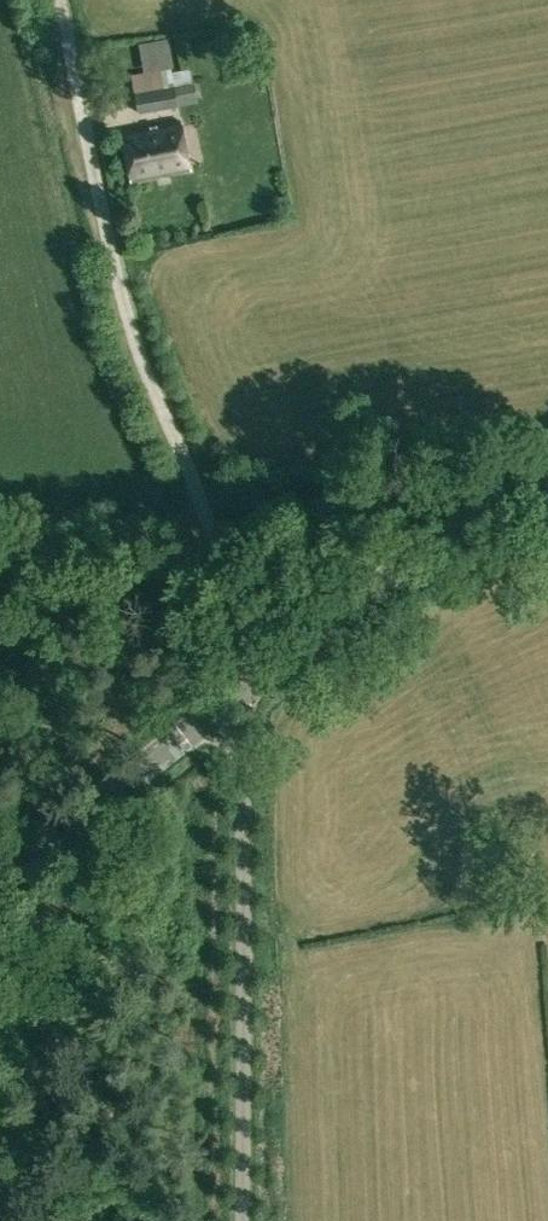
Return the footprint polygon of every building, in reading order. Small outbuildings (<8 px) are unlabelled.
[(134,79),(140,114),(179,106),(179,103),(197,100),(191,69),(134,79)] [(122,133),(132,182),(191,171),(182,121),(122,133)] [(208,742),(217,751),(247,723),(238,714),(208,742)]
